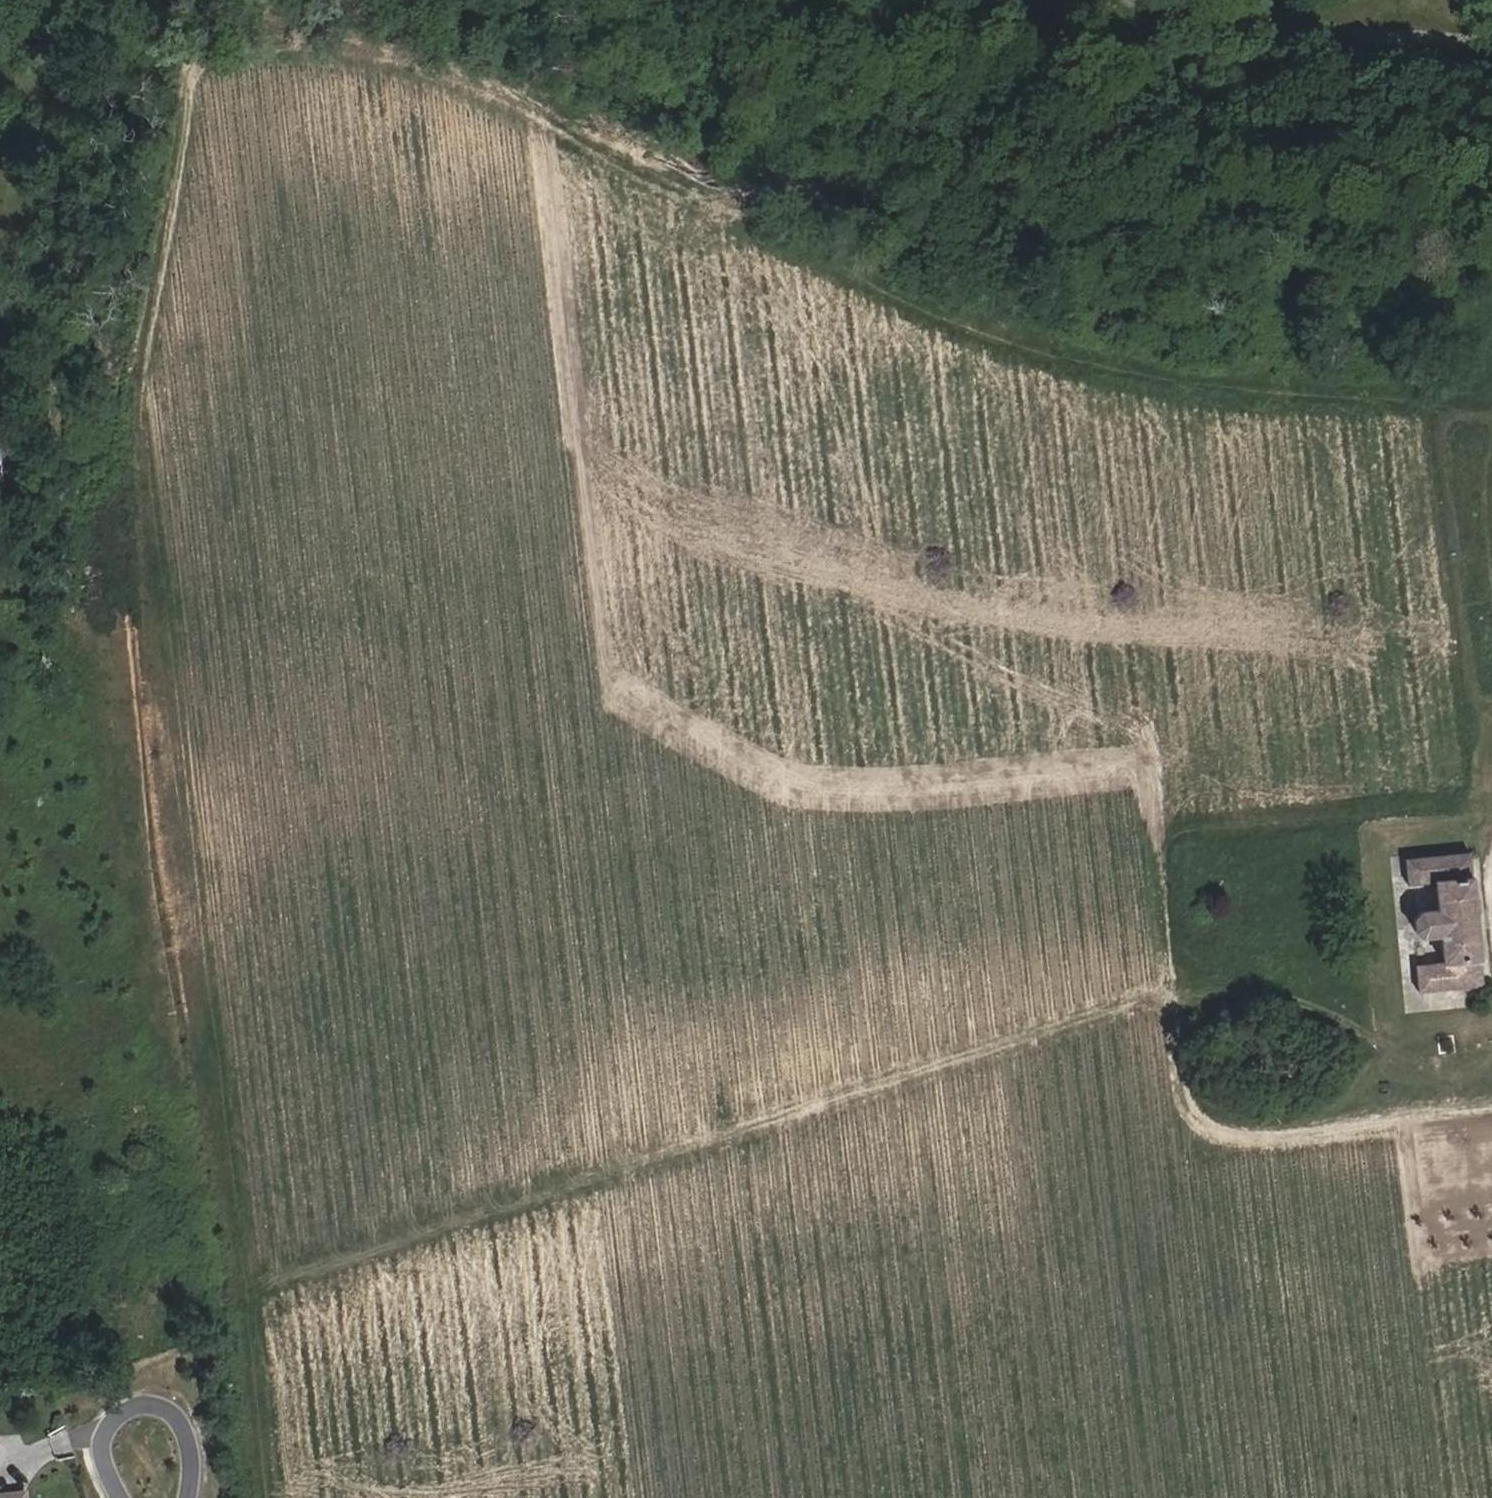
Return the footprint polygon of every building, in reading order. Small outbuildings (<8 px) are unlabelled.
[(1423,845),(1424,856),(1442,854),(1440,843),(1423,845)] [(1442,854),(1424,856),(1407,858),(1409,885),(1423,884),(1425,911),(1420,911),(1415,918),(1416,933),(1421,937),(1427,936),(1430,962),(1417,964),(1419,993),(1483,986),(1471,851),(1442,854)] [(1274,1073),(1288,1072),(1287,1056),(1273,1057),(1274,1073)]
